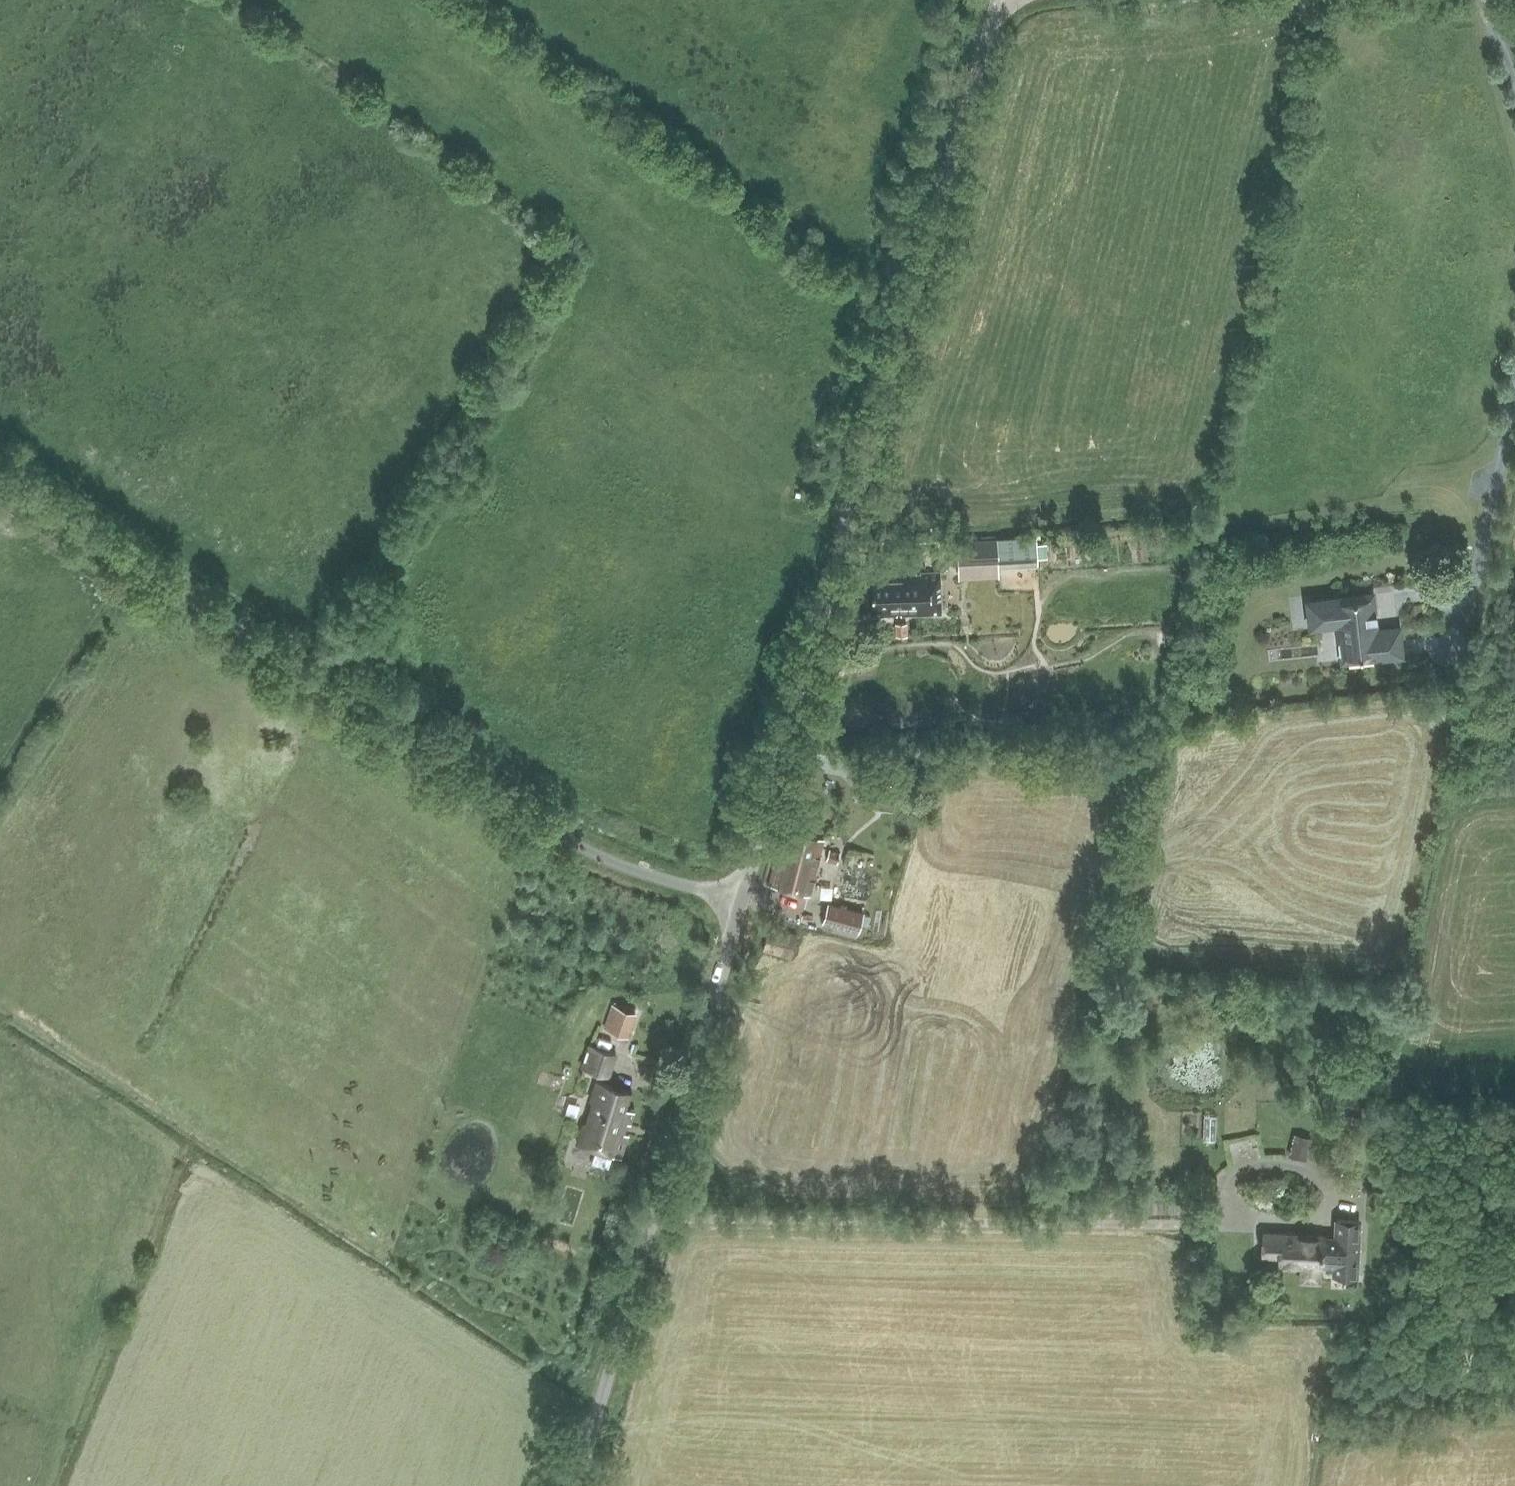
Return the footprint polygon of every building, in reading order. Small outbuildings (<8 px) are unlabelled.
[(997,564),(996,538),(956,539),(957,566),(988,565),(997,564)] [(1036,544),(1036,558),(1047,557),(1046,543),(1036,544)] [(871,617),(941,616),(940,574),(902,575),(903,582),(870,583),(871,617)] [(1307,628),(1338,625),(1342,660),(1405,653),(1403,628),(1375,631),(1371,595),(1304,603),(1307,628)] [(907,636),(907,623),(894,623),(895,636),(907,636)] [(810,897),(824,841),(793,833),(787,855),(777,852),(768,887),(810,897)] [(841,852),(829,849),(825,861),(838,864),(841,852)] [(858,931),(863,913),(828,903),(823,922),(858,931)] [(797,935),(769,928),(763,952),(791,959),(797,935)] [(612,1005),(603,1029),(628,1038),(637,1014),(612,1005)] [(580,1068),(609,1078),(617,1054),(588,1044),(580,1068)] [(611,1156),(620,1158),(628,1135),(624,1134),(627,1123),(629,1124),(633,1112),(624,1109),(630,1092),(596,1081),(590,1101),(592,1104),(586,1124),(582,1125),(576,1145),(595,1150),(591,1163),(607,1168),(611,1156)] [(1210,1113),(1209,1136),(1217,1137),(1218,1113),(1210,1113)] [(1312,1137),(1293,1133),(1288,1156),(1307,1161),(1312,1137)] [(1334,1244),(1324,1243),(1324,1237),(1263,1235),(1262,1256),(1279,1257),(1278,1265),(1298,1266),(1297,1281),(1320,1282),(1321,1266),(1323,1267),(1323,1264),(1333,1265),(1333,1276),(1356,1278),(1359,1223),(1336,1221),(1334,1244)]
